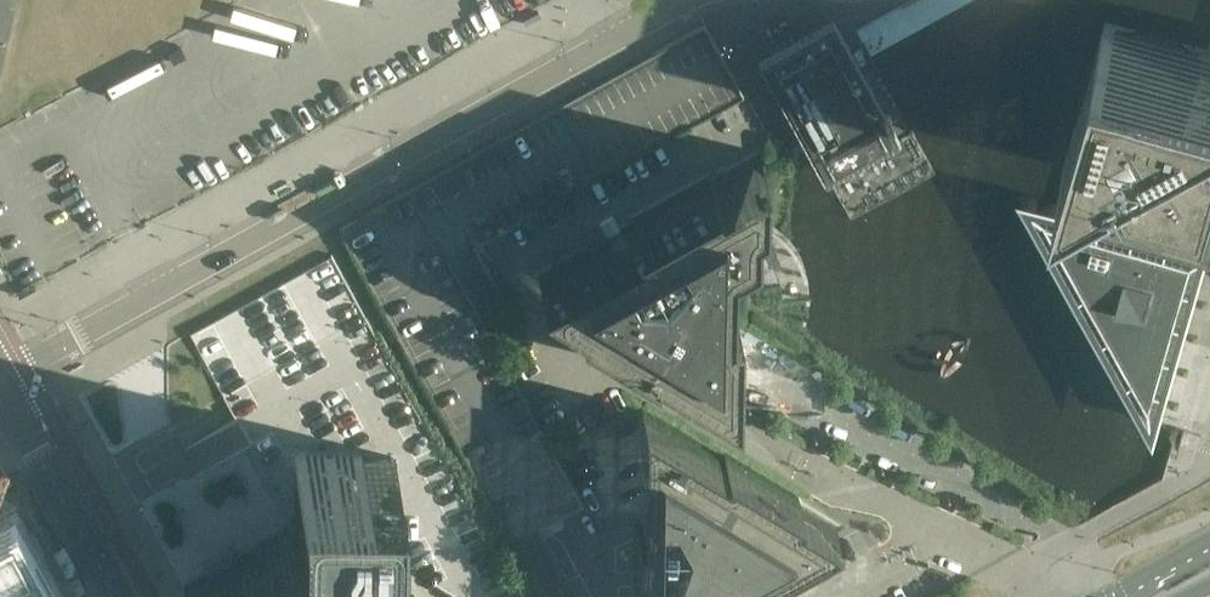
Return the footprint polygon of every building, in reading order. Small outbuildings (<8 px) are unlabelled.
[(824,179),(899,138),(833,19),(758,60),(824,179)] [(598,174),(629,157),(690,123),(691,125),(743,96),(704,24),(651,53),(338,227),(340,231),(428,390),(511,541),(538,526),(559,515),(560,516),(583,503),(446,258),(598,174)] [(1207,55),(1105,26),(1063,170),(1077,162),(1124,136),(1130,146),(1112,155),(1166,171),(1178,175),(1193,179),(1209,184),(1209,56),(1207,55)] [(727,301),(728,257),(728,240),(751,227),(752,201),(759,197),(760,153),(714,178),(710,175),(633,218),(637,220),(538,275),(575,298),(575,303),(650,348),(650,343),(733,393),(734,305),(727,301)] [(641,179),(629,157),(598,174),(610,196),(641,179)] [(1186,315),(1202,260),(1205,249),(1194,246),(1028,198),(1154,427),(1158,412),(1186,315)] [(837,526),(799,503),(799,498),(722,452),(639,403),(635,519),(634,596),(699,596),(699,593),(722,580),(723,582),(727,580),(730,581),(730,583),(730,585),(730,586),(730,588),(731,589),(732,590),(734,592),(737,592),(739,592),(741,591),(742,591),(744,589),(745,588),(745,587),(745,585),(746,584),(745,583),(745,582),(745,581),(744,579),(743,579),(742,578),(742,577),(742,571),(746,569),(745,568),(753,563),(760,568),(837,526)] [(374,573),(372,570),(383,553),(374,553),(374,556),(365,555),(361,549),(363,457),(296,456),(294,548),(290,554),(277,554),(284,565),(280,571),(233,596),(414,596),(374,573)] [(0,470),(0,596),(70,596),(0,470)]
